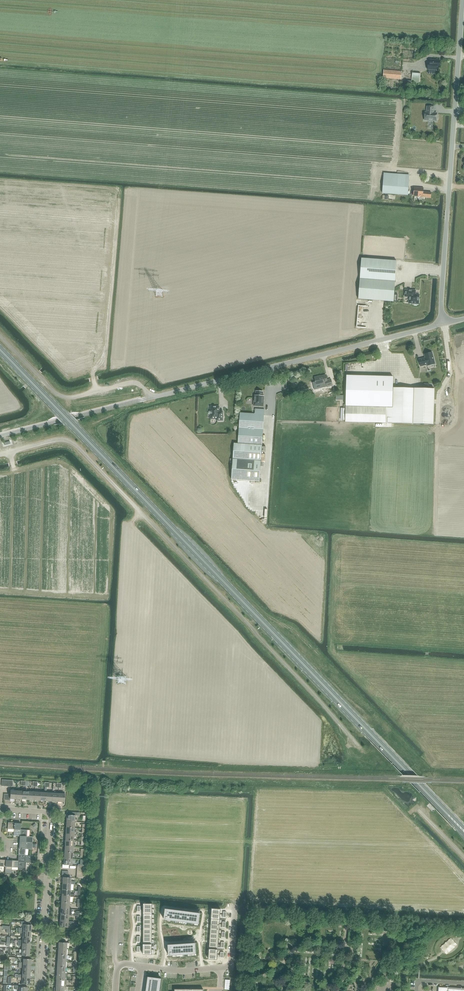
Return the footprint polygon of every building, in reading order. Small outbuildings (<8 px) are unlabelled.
[(428,63),(428,70),(437,71),(437,67),(440,68),(440,61),(430,60),(430,63),(428,63)] [(384,70),(384,78),(401,80),(402,72),(384,70)] [(413,73),(412,81),(419,82),(420,73),(413,73)] [(434,111),(434,107),(427,106),(427,114),(425,114),(425,120),(436,121),(436,119),(437,119),(437,118),(438,117),(437,115),(437,113),(433,113),(433,111),(434,111)] [(382,193),(407,195),(409,175),(384,174),(382,193)] [(424,188),(419,188),(414,187),(413,196),(422,196),(422,197),(430,198),(431,192),(423,192),(424,188)] [(362,258),(360,279),(395,281),(397,261),(362,258)] [(360,279),(359,299),(394,302),(395,282),(360,279)] [(415,291),(405,290),(405,297),(409,297),(409,303),(414,304),(414,305),(417,305),(417,304),(419,304),(419,298),(418,298),(418,296),(419,296),(419,295),(415,295),(415,291)] [(435,364),(432,353),(424,355),(425,358),(425,359),(423,359),(419,360),(421,366),(427,365),(427,366),(435,364)] [(316,385),(320,384),(321,388),(332,386),(331,379),(327,380),(326,375),(321,376),(314,377),(316,385)] [(347,376),(346,406),(376,407),(385,407),(393,407),(393,389),(393,377),(347,376)] [(385,407),(385,423),(414,424),(415,389),(393,389),(393,407),(385,407)] [(434,390),(415,389),(414,424),(433,424),(434,390)] [(254,396),(254,406),(264,407),(264,397),(263,396),(263,392),(256,391),(256,396),(254,396)] [(346,406),(345,422),(385,423),(385,407),(376,407),(346,406)] [(216,421),(223,421),(223,411),(220,411),(220,407),(210,407),(210,420),(216,420),(216,421)] [(234,444),(232,479),(260,481),(265,410),(255,409),(255,414),(239,413),(237,444),(234,444)] [(14,836),(20,836),(20,830),(21,823),(15,823),(8,822),(8,829),(14,829),(14,836)] [(20,836),(20,842),(32,843),(33,837),(27,836),(27,830),(20,830),(20,836)] [(18,855),(19,855),(25,855),(26,849),(32,849),(32,843),(20,842),(19,848),(18,855)] [(19,855),(18,861),(18,868),(25,868),(25,862),(31,862),(31,855),(25,855),(19,855)] [(5,867),(5,873),(11,873),(12,867),(18,868),(18,861),(11,860),(11,861),(6,860),(5,867)] [(165,909),(164,919),(199,924),(200,913),(165,909)] [(16,928),(15,930),(19,930),(31,931),(32,925),(28,925),(29,922),(21,921),(21,924),(22,926),(22,928),(19,927),(19,928),(16,928)] [(195,943),(168,945),(169,955),(196,954),(195,943)] [(146,990),(158,990),(160,978),(148,977),(146,990)]
